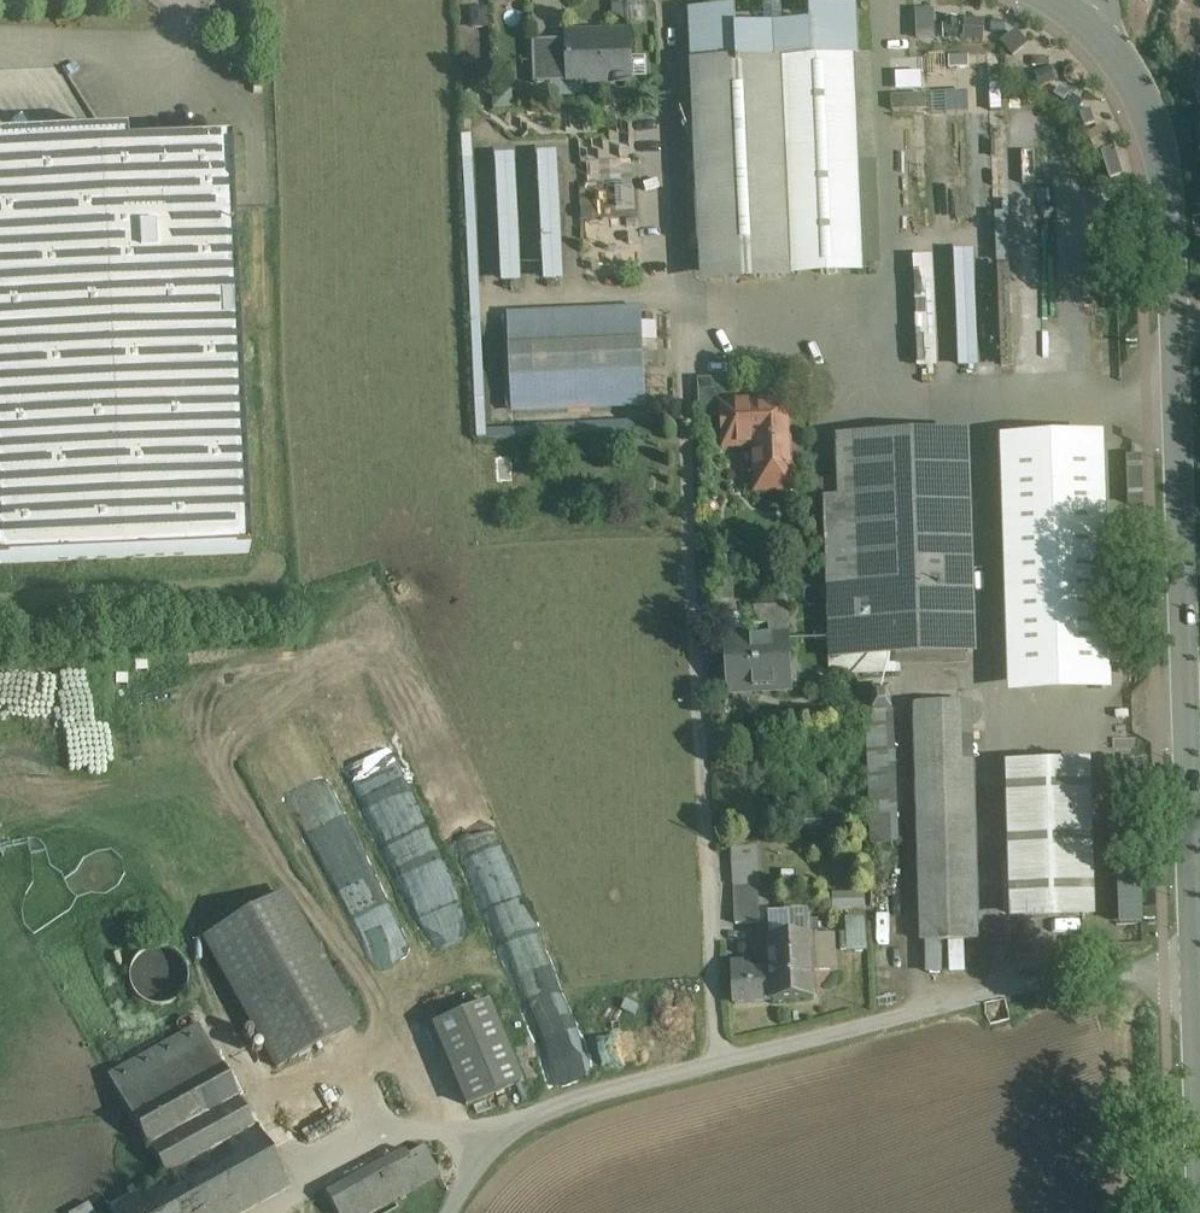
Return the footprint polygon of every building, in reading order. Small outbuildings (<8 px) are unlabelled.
[(913,34),(932,34),(932,9),(913,8),(913,34)] [(959,40),(980,40),(980,15),(959,15),(959,40)] [(630,34),(567,36),(567,49),(568,77),(569,84),(570,84),(570,82),(606,80),(606,83),(632,82),(630,34)] [(551,43),(534,44),(535,85),(552,84),(552,78),(551,49),(551,43)] [(922,47),(897,48),(903,137),(928,136),(922,47)] [(567,49),(551,49),(552,78),(568,77),(567,49)] [(856,57),(781,60),(791,269),(866,265),(856,57)] [(791,269),(781,60),(696,65),(706,273),(791,269)] [(1051,83),(1044,92),(1085,122),(1092,113),(1051,83)] [(1102,180),(1123,173),(1113,142),(1110,143),(1103,123),(1085,129),(1102,180)] [(125,149),(125,138),(0,144),(0,565),(248,554),(229,145),(125,149)] [(563,147),(542,148),(547,276),(569,275),(563,147)] [(519,149),(497,150),(503,278),(525,277),(519,149)] [(930,255),(910,256),(913,367),(933,366),(930,255)] [(640,316),(510,321),(514,408),(644,403),(643,374),(644,374),(642,344),(640,316)] [(729,381),(701,382),(703,416),(722,415),(722,406),(730,405),(729,381)] [(730,405),(722,406),(722,415),(724,449),(758,447),(759,464),(754,465),(755,492),(792,491),(788,402),(730,405)] [(1117,692),(1110,437),(1009,440),(1016,694),(1117,692)] [(961,443),(837,447),(839,506),(825,506),(830,672),(901,670),(900,654),(968,652),(961,443)] [(770,646),(727,648),(729,687),(754,685),(755,693),(791,691),(791,689),(785,690),(784,669),(790,668),(787,607),(754,609),(755,627),(769,626),(770,646)] [(974,698),(914,700),(918,823),(977,821),(974,698)] [(902,715),(863,717),(866,793),(905,791),(902,715)] [(1099,757),(1012,758),(1014,917),(1101,916),(1099,757)] [(983,943),(977,821),(918,823),(924,946),(983,943)] [(758,848),(732,849),(734,887),(758,886),(760,886),(758,848)] [(758,886),(734,887),(736,925),(760,924),(759,900),(758,886)] [(1137,888),(1112,889),(1113,925),(1138,924),(1137,888)] [(357,1024),(285,896),(205,940),(277,1068),(357,1024)] [(843,920),(844,953),(862,952),(862,920),(843,920)] [(836,936),(812,937),(814,974),(838,972),(836,936)] [(812,937),(771,940),(772,971),(773,1002),(773,1004),(815,1001),(814,974),(812,937)] [(188,988),(190,976),(187,965),(181,956),(171,949),(159,947),(148,950),(138,957),(132,966),(130,978),(133,989),(139,999),(149,1005),(161,1007),(172,1004),(182,998),(188,988)] [(772,971),(751,972),(751,967),(732,968),(734,1004),(773,1002),(772,971)] [(486,1004),(433,1026),(467,1106),(520,1084),(486,1004)] [(200,1027),(162,1048),(109,1077),(128,1112),(218,1062),(219,1061),(200,1027)] [(647,1028),(569,1047),(576,1073),(654,1054),(647,1028)] [(218,1062),(128,1112),(148,1148),(186,1127),(239,1098),(219,1061),(218,1062)] [(239,1098),(186,1127),(148,1148),(164,1177),(177,1170),(187,1165),(255,1127),(239,1098)] [(187,1165),(177,1170),(164,1177),(108,1209),(110,1212),(244,1212),(289,1188),(255,1127),(187,1165)] [(423,1147),(411,1154),(424,1178),(437,1171),(423,1147)] [(325,1195),(335,1212),(371,1212),(423,1185),(404,1151),(375,1167),(325,1195)] [(68,1212),(92,1212),(87,1203),(68,1212)]
